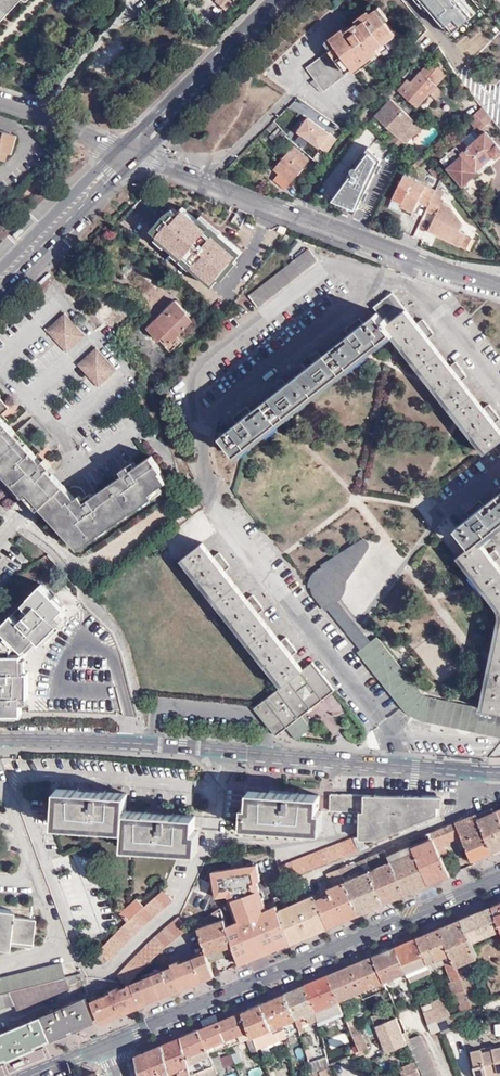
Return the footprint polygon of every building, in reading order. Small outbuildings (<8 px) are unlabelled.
[(12,0),(5,0),(0,5),(0,12),(12,0)] [(447,13),(462,0),(448,0),(440,6),(447,13)] [(462,0),(447,13),(461,31),(459,33),(467,42),(485,26),(462,0)] [(378,45),(396,32),(378,9),(354,27),(349,31),(347,28),(333,37),(340,46),(336,50),(333,52),(348,72),(355,68),(380,49),(380,48),(378,45)] [(425,30),(413,45),(415,47),(422,51),(434,36),(425,30)] [(398,35),(396,32),(378,45),(380,48),(398,35)] [(340,46),(333,37),(329,40),(336,50),(340,46)] [(422,51),(415,47),(406,59),(415,65),(423,56),(425,53),(422,51)] [(383,54),(380,49),(355,68),(358,72),(383,54)] [(349,74),(348,72),(333,52),(332,51),(308,68),(316,79),(312,82),(323,92),(349,74)] [(424,71),(414,82),(411,85),(406,82),(400,89),(418,105),(448,73),(440,66),(430,77),(424,71)] [(400,152),(408,143),(402,138),(418,121),(393,97),(377,114),(397,133),(389,141),(400,152)] [(488,111),(483,104),(469,120),(473,123),(488,111)] [(481,132),(494,120),(488,111),(473,123),(481,132)] [(402,138),(408,143),(423,126),(418,121),(402,138)] [(3,157),(5,150),(9,151),(14,133),(0,129),(0,156),(3,157)] [(280,131),(271,141),(277,145),(285,135),(280,131)] [(489,132),(467,151),(461,146),(443,162),(468,188),(484,172),(482,169),(494,157),(497,159),(499,156),(499,146),(489,132)] [(288,193),(311,162),(292,148),(274,171),(280,176),(275,183),(288,193)] [(334,186),(343,190),(350,174),(342,170),(334,186)] [(350,174),(343,190),(342,192),(345,194),(344,196),(359,203),(369,183),(351,173),(350,174)] [(420,202),(430,206),(436,195),(438,190),(407,174),(395,199),(404,203),(402,206),(415,212),(420,202)] [(430,206),(428,210),(438,214),(430,230),(463,247),(469,234),(461,230),(464,223),(453,208),(444,204),(445,200),(436,195),(430,206)] [(181,208),(181,230),(189,230),(189,236),(216,237),(216,209),(181,208)] [(189,230),(181,230),(180,230),(180,240),(189,240),(189,236),(189,230)] [(469,234),(463,247),(467,249),(473,237),(469,234)] [(320,259),(310,247),(250,294),(260,305),(320,259)] [(499,435),(499,420),(496,415),(499,412),(491,401),(487,404),(462,373),(466,370),(457,358),(453,361),(430,333),(434,329),(424,316),(420,319),(396,287),(375,302),(379,307),(364,318),(361,314),(347,324),(352,328),(323,351),(319,346),(310,353),(314,358),(286,380),(282,376),(273,383),(277,387),(248,408),(245,404),(229,416),(233,421),(223,429),(237,446),(394,326),(486,446),(499,435)] [(140,301),(132,294),(123,304),(131,310),(140,301)] [(167,341),(162,345),(166,349),(177,340),(174,336),(188,321),(183,315),(185,311),(172,299),(145,326),(152,334),(157,330),(167,341)] [(59,342),(71,341),(82,331),(63,309),(44,327),(59,342)] [(152,334),(162,345),(167,341),(157,330),(152,334)] [(116,364),(101,349),(93,345),(78,360),(97,381),(116,364)] [(3,411),(0,413),(0,414),(5,419),(8,416),(3,411)] [(6,487),(17,500),(26,493),(37,504),(77,548),(172,480),(161,466),(163,464),(154,451),(151,451),(136,462),(133,457),(122,465),(125,470),(119,474),(98,489),(91,494),(87,489),(84,485),(79,482),(72,484),(70,486),(63,478),(50,465),(53,462),(46,455),(43,458),(37,451),(5,419),(0,414),(0,477),(6,487)] [(40,449),(37,451),(43,458),(46,455),(40,449)] [(125,470),(122,465),(115,469),(119,474),(125,470)] [(91,494),(98,489),(94,484),(87,489),(91,494)] [(474,532),(499,513),(499,484),(479,499),(474,494),(460,505),(464,511),(450,520),(464,540),(474,532)] [(474,532),(464,540),(455,547),(499,603),(499,566),(492,556),(496,552),(490,543),(485,546),(474,532)] [(361,534),(329,557),(348,580),(369,542),(361,534)] [(254,705),(276,733),(288,724),(298,736),(312,724),(303,712),(335,686),(313,658),(304,666),(291,652),(296,648),(283,634),(279,636),(259,611),(263,607),(251,592),(246,595),(224,567),(228,564),(217,550),(212,552),(202,539),(180,557),(282,682),(254,705)] [(325,605),(327,602),(336,593),(348,580),(329,557),(301,577),(325,605)] [(30,605),(35,610),(25,620),(20,616),(16,613),(4,626),(7,629),(12,633),(6,644),(4,654),(0,654),(0,672),(3,672),(3,685),(0,685),(0,711),(26,710),(26,701),(26,695),(32,695),(32,671),(26,671),(26,649),(39,635),(45,640),(58,625),(58,615),(62,610),(68,605),(45,584),(27,602),(30,605)] [(327,602),(362,643),(371,634),(336,593),(327,602)] [(35,610),(30,605),(20,616),(25,620),(35,610)] [(482,701),(429,690),(376,630),(371,634),(362,643),(360,644),(418,711),(499,727),(499,609),(482,701)] [(7,629),(0,637),(0,654),(4,654),(6,644),(12,633),(7,629)] [(121,841),(189,845),(191,815),(124,810),(124,791),(55,786),(53,815),(123,820),(121,841)] [(268,820),(317,823),(320,793),(244,787),(242,821),(268,823),(268,820)] [(294,875),(335,858),(375,843),(374,840),(424,821),(438,815),(439,794),(329,791),(329,807),(363,808),(362,832),(280,864),(285,877),(294,875)] [(492,807),(477,813),(494,850),(499,847),(499,819),(497,811),(494,812),(492,807)] [(494,850),(477,813),(455,821),(463,838),(472,859),(494,850)] [(463,838),(455,821),(431,831),(441,854),(447,851),(445,846),(463,838)] [(441,854),(431,831),(410,840),(428,883),(449,874),(441,854)] [(428,883),(410,840),(385,849),(404,892),(428,883)] [(404,892),(385,849),(364,858),(384,902),(404,892)] [(384,902),(364,858),(360,859),(362,863),(358,865),(360,871),(358,872),(353,862),(339,867),(358,913),(367,909),(384,902)] [(282,878),(285,877),(280,864),(276,865),(282,878)] [(272,867),(277,880),(282,878),(276,865),(272,867)] [(337,921),(358,913),(339,867),(329,871),(333,884),(326,887),(328,891),(315,897),(326,921),(328,925),(337,921)] [(281,913),(274,894),(270,882),(267,874),(239,884),(243,895),(233,898),(234,902),(220,907),(222,914),(224,917),(232,941),(257,931),(255,923),(281,913)] [(110,958),(170,904),(160,893),(137,912),(131,905),(119,916),(126,924),(101,947),(110,958)] [(326,921),(315,897),(313,893),(284,905),(282,900),(278,893),(274,894),(281,913),(290,941),(303,936),(301,932),(326,921)] [(8,939),(8,936),(31,938),(34,915),(11,912),(12,904),(0,903),(0,938),(8,939)] [(492,906),(495,912),(499,910),(499,906),(499,903),(492,906)] [(461,918),(471,940),(499,929),(499,924),(495,912),(492,906),(461,918)] [(222,914),(220,907),(207,915),(209,919),(222,914)] [(189,928),(179,916),(115,974),(127,984),(129,982),(139,971),(163,948),(189,928)] [(235,950),(232,941),(224,917),(203,925),(201,919),(197,922),(207,950),(210,959),(235,950)] [(471,940),(461,918),(440,927),(451,953),(454,961),(455,965),(478,956),(471,940)] [(303,936),(328,925),(326,921),(301,932),(303,936)] [(451,953),(440,927),(418,936),(428,961),(451,953)] [(428,961),(418,936),(395,946),(406,970),(408,976),(412,985),(422,981),(434,977),(431,969),(428,961)] [(406,970),(395,946),(373,955),(383,979),(406,970)] [(202,979),(214,974),(210,959),(207,950),(193,955),(202,979)] [(454,961),(451,953),(428,961),(431,969),(446,964),(454,961)] [(186,958),(195,982),(202,979),(193,955),(186,958)] [(383,979),(373,955),(356,962),(350,964),(361,989),(383,979)] [(129,982),(127,984),(119,987),(118,984),(111,987),(111,990),(97,996),(105,1018),(124,1010),(121,1004),(126,1002),(129,1008),(195,982),(186,958),(179,961),(178,959),(172,961),(173,963),(161,969),(160,966),(152,968),(153,972),(129,982)] [(451,980),(463,1009),(472,1005),(460,976),(455,965),(454,961),(446,964),(453,980),(451,980)] [(67,976),(62,962),(16,972),(0,976),(0,991),(67,976)] [(361,989),(350,964),(335,971),(327,974),(338,998),(338,999),(360,989),(361,989)] [(408,976),(406,970),(383,979),(386,986),(397,981),(408,976)] [(76,973),(67,976),(0,991),(0,1006),(13,1004),(16,1011),(69,989),(67,985),(78,981),(76,973)] [(468,973),(460,976),(472,1005),(480,1002),(468,973)] [(338,998),(327,974),(313,980),(305,984),(315,1008),(329,1002),(337,1022),(346,1018),(338,999),(338,998)] [(412,985),(408,976),(397,981),(404,998),(416,993),(412,985)] [(429,999),(441,995),(434,977),(422,981),(429,999)] [(488,994),(493,993),(487,978),(482,980),(488,994)] [(386,986),(383,979),(361,989),(360,989),(362,996),(386,986)] [(295,1017),(297,1026),(301,1024),(300,1022),(298,1015),(302,1013),(306,1012),(311,1023),(318,1019),(315,1008),(305,984),(293,989),(285,992),(295,1017)] [(276,1024),(295,1017),(285,992),(266,1000),(260,1002),(271,1026),(276,1024)] [(436,1018),(449,1014),(441,995),(429,999),(420,1003),(427,1022),(436,1018)] [(97,996),(91,998),(99,1020),(105,1018),(97,996)] [(86,999),(0,1033),(0,1058),(95,1020),(86,999)] [(124,1010),(129,1008),(126,1002),(121,1004),(124,1010)] [(271,1026),(260,1002),(247,1008),(242,1010),(241,1010),(250,1034),(253,1041),(256,1040),(254,1033),(271,1026)] [(250,1034),(241,1010),(218,1020),(228,1043),(244,1037),(250,1034)] [(439,1027),(441,1034),(452,1030),(449,1022),(452,1021),(449,1014),(436,1018),(439,1027)] [(431,1030),(439,1027),(436,1018),(427,1022),(431,1030)] [(218,1020),(199,1027),(205,1045),(212,1043),(214,1049),(228,1043),(218,1020)] [(400,1033),(401,1032),(405,1030),(402,1023),(397,1025),(400,1033)] [(275,1035),(286,1031),(285,1026),(278,1029),(273,1031),(275,1035)] [(199,1027),(180,1035),(189,1071),(212,1062),(210,1057),(208,1052),(205,1045),(199,1027)] [(361,1030),(353,1034),(359,1048),(367,1045),(361,1030)] [(253,1041),(250,1034),(244,1037),(250,1053),(256,1050),(253,1041)] [(189,1071),(180,1035),(135,1054),(140,1075),(161,1075),(175,1070),(176,1075),(190,1075),(189,1071)] [(408,1041),(421,1075),(438,1075),(428,1053),(427,1053),(421,1037),(409,1041),(408,1041)] [(212,1043),(205,1045),(208,1052),(214,1049),(212,1043)] [(495,1073),(499,1072),(499,1049),(499,1047),(479,1052),(478,1049),(468,1051),(472,1066),(471,1066),(473,1075),(485,1075),(495,1073)] [(212,1062),(214,1066),(215,1071),(222,1068),(218,1054),(210,1057),(212,1062)] [(309,1060),(311,1073),(327,1065),(327,1062),(327,1058),(326,1056),(321,1057),(309,1060)] [(329,1061),(327,1062),(327,1065),(311,1073),(309,1074),(309,1075),(332,1075),(329,1061)] [(196,1072),(214,1066),(212,1062),(189,1071),(190,1075),(197,1075),(196,1072)] [(419,1075),(413,1062),(402,1066),(405,1075),(419,1075)] [(197,1075),(217,1075),(215,1071),(214,1066),(196,1072),(197,1075)]
